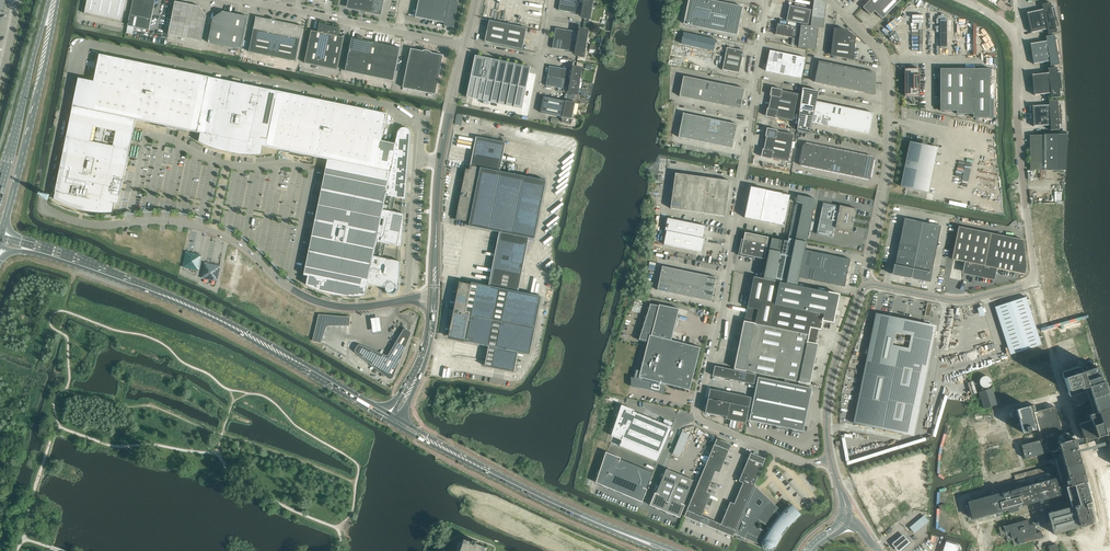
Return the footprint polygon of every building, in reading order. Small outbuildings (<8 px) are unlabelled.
[(122,21),(127,0),(87,0),(86,5),(87,5),(87,7),(86,7),(85,14),(122,21)] [(127,30),(126,33),(128,34),(128,36),(131,36),(132,34),(133,34),(135,27),(149,30),(154,8),(156,0),(133,0),(128,26),(127,30)] [(359,10),(361,0),(349,0),(349,3),(349,5),(349,7),(351,8),(352,8),(359,10)] [(370,12),(372,0),(361,0),(359,10),(370,12)] [(370,12),(376,13),(378,13),(379,13),(381,11),(381,10),(383,0),(372,0),(370,12)] [(416,17),(444,23),(444,26),(444,25),(453,27),(453,28),(454,28),(459,1),(458,2),(458,1),(458,0),(419,0),(416,17)] [(583,4),(560,0),(559,10),(582,14),(582,16),(582,15),(585,15),(584,16),(590,17),(592,6),(583,4)] [(736,35),(736,34),(738,22),(739,22),(740,19),(739,19),(741,7),(742,7),(742,6),(711,0),(691,0),(686,24),(685,24),(736,35)] [(798,47),(816,49),(819,27),(823,28),(826,5),(826,4),(821,0),(814,0),(810,26),(801,25),(798,47)] [(882,19),(901,0),(870,0),(863,7),(871,15),(875,11),(882,19)] [(169,34),(202,41),(207,16),(200,6),(175,1),(173,12),(169,34)] [(790,6),(789,9),(787,20),(808,25),(811,10),(793,6),(790,6)] [(1027,13),(1031,33),(1058,27),(1059,27),(1054,7),(1027,13)] [(208,43),(241,49),(248,16),(243,15),(223,11),(213,18),(208,43)] [(249,52),(296,61),(296,59),(296,60),(305,19),(304,19),(303,26),(277,21),(276,20),(275,19),(273,18),(272,19),(271,20),(255,16),(255,17),(256,17),(254,28),(253,28),(254,29),(249,52)] [(489,20),(485,42),(522,49),(527,28),(489,20)] [(885,27),(890,32),(895,27),(891,22),(885,27)] [(330,26),(327,25),(324,25),(322,24),(320,23),(319,23),(318,32),(315,31),(311,31),(305,63),(337,70),(344,37),(341,37),(338,36),(340,27),(339,27),(337,27),(336,27),(334,27),(332,26),(330,26)] [(778,24),(775,34),(792,38),(794,27),(778,24)] [(973,24),(973,47),(967,47),(967,53),(976,53),(976,24),(973,24)] [(556,28),(554,38),(585,43),(587,32),(582,31),(582,32),(580,31),(579,30),(579,32),(556,28)] [(834,28),(833,39),(844,41),(845,30),(834,28)] [(844,41),(833,39),(831,55),(852,59),(856,42),(855,37),(845,30),(844,41)] [(352,38),(345,71),(393,81),(400,48),(396,47),(396,48),(377,45),(373,44),(373,42),(363,40),(363,37),(358,36),(358,39),(352,38)] [(585,43),(554,38),(552,48),(576,52),(575,54),(576,54),(576,53),(578,53),(578,54),(584,55),(585,43)] [(1030,44),(1033,64),(1034,64),(1061,59),(1058,39),(1031,44),(1030,44)] [(744,51),(743,51),(727,48),(727,47),(727,48),(723,69),(722,69),(722,70),(723,70),(739,73),(744,51)] [(425,50),(423,50),(423,51),(423,50),(423,51),(411,49),(411,48),(403,88),(435,94),(444,55),(443,55),(431,53),(431,52),(432,52),(430,51),(427,50),(425,50)] [(73,108),(56,188),(56,192),(54,199),(60,202),(65,205),(71,207),(77,209),(83,211),(88,212),(94,212),(100,213),(105,213),(109,213),(113,213),(132,119),(134,119),(152,123),(166,126),(199,133),(201,133),(212,136),(210,144),(251,152),(252,144),(263,146),(265,146),(291,152),(305,155),(331,160),(332,160),(306,285),(312,288),(317,290),(323,292),(329,294),(335,295),(341,296),(347,296),(353,297),(357,296),(361,296),(365,296),(367,288),(368,284),(381,287),(385,288),(385,290),(386,292),(388,293),(390,295),(392,295),(394,295),(396,294),(398,292),(398,290),(401,262),(387,259),(387,258),(374,256),(377,242),(389,245),(389,244),(402,247),(404,214),(396,212),(383,210),(384,208),(385,203),(386,196),(395,197),(406,199),(411,135),(411,133),(410,131),(409,129),(407,128),(404,127),(402,128),(400,129),(399,131),(398,133),(397,139),(396,138),(395,143),(394,143),(382,141),(387,113),(276,91),(211,77),(100,54),(94,81),(79,78),(73,108)] [(467,97),(522,109),(531,67),(476,56),(472,73),(471,76),(472,76),(467,97)] [(549,66),(548,76),(579,81),(581,70),(576,69),(575,70),(573,69),(573,68),(573,70),(549,66)] [(905,96),(919,96),(919,69),(905,69),(905,96)] [(973,118),(990,118),(990,69),(940,69),(940,111),(957,111),(957,114),(973,114),(973,118)] [(1032,75),(1034,95),(1035,95),(1062,92),(1060,72),(1032,75)] [(579,81),(548,76),(546,86),(569,90),(569,91),(570,91),(572,91),(572,92),(577,93),(579,81)] [(696,100),(698,90),(700,79),(684,76),(679,96),(696,100)] [(771,97),(770,102),(795,107),(798,94),(797,94),(795,93),(782,91),(782,90),(775,88),(772,87),(771,90),(770,96),(771,96),(771,97)] [(814,112),(816,101),(818,91),(802,88),(800,109),(814,112)] [(561,122),(571,124),(575,102),(566,100),(566,101),(544,96),(540,113),(562,117),(561,122)] [(830,115),(832,105),(816,101),(814,112),(825,114),(830,115)] [(766,113),(766,116),(769,117),(776,119),(776,117),(780,118),(793,121),(795,107),(770,102),(769,107),(768,108),(767,108),(766,113)] [(1032,106),(1033,126),(1034,126),(1062,125),(1060,104),(1033,106),(1032,106)] [(836,116),(841,118),(843,107),(832,105),(830,115),(836,116)] [(846,119),(852,120),(854,109),(843,107),(841,118),(846,119)] [(810,133),(812,123),(814,112),(800,109),(797,130),(810,133)] [(854,109),(852,120),(870,124),(873,113),(854,109)] [(812,123),(823,125),(825,114),(814,112),(812,123)] [(682,119),(693,121),(694,115),(683,113),(682,119)] [(681,125),(692,127),(693,121),(682,119),(681,125)] [(852,120),(849,130),(869,134),(868,134),(870,124),(852,120)] [(727,122),(725,128),(736,130),(737,124),(727,122)] [(681,125),(680,131),(690,133),(692,127),(681,125)] [(725,128),(724,134),(735,136),(736,130),(725,128)] [(765,142),(765,143),(791,148),(794,135),(777,131),(777,130),(770,129),(767,128),(766,131),(765,136),(766,136),(766,137),(765,142)] [(678,137),(689,139),(690,133),(680,131),(678,137)] [(724,134),(723,140),(734,142),(735,136),(724,134)] [(1030,151),(1030,162),(1045,162),(1045,170),(1064,169),(1067,135),(1044,135),(1044,143),(1045,151),(1030,151)] [(1030,135),(1030,144),(1044,143),(1044,135),(1030,135)] [(485,366),(514,372),(515,372),(514,371),(518,352),(530,355),(541,296),(518,292),(529,238),(535,239),(546,181),(500,171),(506,142),(480,137),(476,137),(471,166),(470,165),(469,169),(466,169),(456,220),(470,222),(469,226),(499,232),(498,241),(492,268),(489,286),(472,282),(471,284),(459,282),(454,310),(456,310),(450,337),(464,340),(464,342),(489,347),(487,355),(485,366)] [(723,140),(722,146),(732,148),(734,142),(723,140)] [(910,141),(900,187),(902,187),(911,189),(918,190),(927,192),(929,193),(938,147),(936,147),(927,145),(926,145),(927,143),(922,142),(922,144),(912,142),(911,141),(910,141)] [(762,154),(761,157),(764,158),(772,159),(772,158),(783,160),(788,161),(791,148),(765,143),(765,144),(764,148),(764,149),(763,149),(762,154)] [(804,143),(802,154),(811,156),(813,145),(804,143)] [(811,156),(818,157),(820,147),(813,145),(811,156)] [(818,157),(826,159),(828,148),(820,147),(818,157)] [(826,159),(833,160),(835,150),(828,148),(826,159)] [(833,160),(841,162),(843,151),(835,150),(833,160)] [(841,162),(848,164),(850,153),(843,151),(841,162)] [(848,164),(856,165),(858,154),(850,153),(848,164)] [(800,165),(808,167),(811,156),(802,154),(800,165)] [(856,165),(863,167),(865,156),(858,154),(856,165)] [(808,167),(816,168),(818,157),(811,156),(808,167)] [(865,156),(863,167),(872,169),(875,158),(865,156)] [(816,168),(823,170),(826,159),(818,157),(816,168)] [(823,170),(831,171),(833,160),(826,159),(823,170)] [(831,171),(838,173),(841,162),(833,160),(831,171)] [(838,173),(846,175),(848,164),(841,162),(838,173)] [(962,182),(968,183),(972,164),(966,163),(962,182)] [(846,175),(853,176),(856,165),(848,164),(846,175)] [(853,176),(861,178),(863,167),(856,165),(853,176)] [(863,167),(861,178),(870,180),(872,169),(863,167)] [(674,182),(685,184),(686,175),(675,173),(674,182)] [(684,192),(695,194),(697,176),(686,175),(685,184),(684,192)] [(695,194),(706,195),(708,178),(697,176),(695,194)] [(708,178),(706,195),(717,197),(718,188),(719,179),(708,178)] [(719,179),(718,188),(729,190),(730,181),(719,179)] [(673,191),(684,192),(685,184),(674,182),(673,191)] [(784,226),(790,195),(751,187),(744,218),(784,226)] [(718,188),(717,197),(728,199),(729,190),(718,188)] [(673,191),(672,200),(683,201),(684,192),(673,191)] [(681,210),(692,212),(695,194),(684,192),(683,201),(681,210)] [(692,212),(703,213),(706,195),(695,194),(692,212)] [(714,215),(716,206),(717,197),(706,195),(703,213),(714,215)] [(763,278),(775,280),(786,282),(786,283),(798,285),(799,277),(800,278),(806,250),(805,250),(806,245),(807,242),(816,199),(797,195),(796,203),(803,204),(802,206),(802,209),(795,240),(788,239),(788,241),(783,240),(772,238),(763,278)] [(717,197),(716,206),(727,207),(728,199),(717,197)] [(670,209),(681,210),(683,201),(672,200),(670,209)] [(823,203),(817,234),(832,237),(834,226),(835,227),(836,227),(835,228),(852,231),(854,222),(852,222),(853,221),(854,221),(854,219),(853,219),(853,218),(855,218),(857,209),(840,205),(840,207),(839,207),(838,207),(823,203)] [(716,206),(714,215),(725,216),(727,207),(716,206)] [(668,218),(665,231),(704,239),(706,226),(668,218)] [(904,218),(903,227),(915,229),(917,221),(904,218)] [(914,237),(920,238),(923,222),(917,221),(915,229),(914,237)] [(923,222),(920,238),(926,240),(927,232),(929,223),(923,222)] [(927,232),(939,234),(941,226),(929,223),(927,232)] [(903,227),(901,235),(914,237),(915,229),(903,227)] [(973,275),(973,276),(975,276),(975,277),(976,275),(981,276),(982,276),(988,278),(990,278),(992,277),(994,275),(995,273),(996,268),(1020,273),(1025,274),(1026,266),(1024,240),(959,227),(952,259),(966,262),(965,267),(965,269),(965,271),(967,273),(969,274),(972,274),(972,275),(973,275)] [(704,239),(665,231),(667,231),(664,245),(702,253),(704,239)] [(754,259),(755,257),(758,258),(764,259),(769,237),(745,232),(744,239),(742,239),(738,256),(754,259)] [(926,240),(938,242),(939,234),(927,232),(926,240)] [(900,242),(918,246),(920,238),(914,237),(901,235),(900,242)] [(918,246),(936,250),(938,242),(926,240),(920,238),(918,246)] [(898,250),(916,254),(918,246),(900,242),(898,250)] [(916,254),(934,258),(936,250),(918,246),(916,254)] [(806,250),(800,278),(807,279),(814,280),(814,281),(830,284),(837,285),(845,287),(846,279),(847,274),(848,272),(847,272),(848,266),(849,267),(850,259),(842,257),(842,258),(835,256),(820,253),(813,251),(806,250)] [(896,258),(915,262),(916,254),(898,250),(896,258)] [(200,256),(187,253),(184,266),(198,269),(200,256)] [(915,262),(933,266),(934,258),(916,254),(915,262)] [(907,269),(913,270),(915,262),(896,258),(895,266),(901,268),(907,269)] [(919,271),(925,273),(931,274),(933,266),(915,262),(913,270),(919,271)] [(219,267),(206,264),(203,277),(217,280),(219,267)] [(661,272),(672,274),(673,268),(662,266),(661,272)] [(660,278),(670,280),(672,274),(661,272),(660,278)] [(706,275),(704,281),(715,283),(716,277),(706,275)] [(746,315),(744,321),(770,326),(779,282),(754,277),(746,315)] [(660,278),(659,284),(669,286),(670,280),(660,278)] [(704,281),(703,287),(714,289),(715,283),(704,281)] [(770,326),(793,330),(809,334),(810,327),(821,329),(823,320),(833,323),(839,294),(779,282),(770,326)] [(657,290),(668,292),(669,286),(659,284),(657,290)] [(703,287),(702,293),(713,295),(714,289),(703,287)] [(702,293),(701,299),(711,301),(713,295),(702,293)] [(994,307),(1010,355),(1041,345),(1026,297),(994,307)] [(639,309),(634,308),(633,310),(636,311),(636,312),(640,313),(643,303),(637,301),(636,304),(640,306),(639,309)] [(930,316),(933,304),(928,302),(925,314),(930,316)] [(637,370),(633,386),(637,387),(645,388),(661,393),(662,388),(663,386),(664,386),(663,385),(663,383),(686,389),(689,390),(694,374),(694,373),(694,372),(694,371),(699,351),(700,348),(671,340),(677,318),(679,309),(679,308),(659,304),(659,305),(659,306),(657,305),(650,304),(639,340),(648,342),(641,371),(637,370)] [(855,424),(865,426),(868,426),(873,428),(875,428),(900,433),(901,433),(914,368),(914,365),(922,366),(931,324),(926,323),(897,318),(897,317),(888,315),(878,313),(877,313),(876,319),(877,319),(856,418),(855,424)] [(316,341),(324,342),(325,325),(350,326),(350,316),(317,314),(316,341)] [(372,321),(373,332),(382,331),(381,320),(380,316),(371,318),(372,321)] [(735,368),(783,378),(793,330),(770,326),(744,321),(744,325),(736,364),(735,368)] [(357,347),(356,351),(389,378),(392,379),(396,373),(411,331),(405,328),(403,331),(402,334),(398,339),(397,342),(394,345),(393,348),(390,352),(389,355),(359,344),(357,347)] [(793,330),(783,378),(810,384),(818,344),(807,342),(809,334),(793,330)] [(1109,449),(1109,403),(1104,385),(1103,382),(1102,383),(1100,379),(1101,379),(1100,377),(1099,375),(1098,372),(1097,367),(1096,367),(1096,366),(1095,366),(1094,360),(1087,363),(1089,368),(1082,370),(1081,367),(1063,373),(1062,373),(1070,396),(1089,390),(1096,413),(1089,415),(1090,420),(1079,424),(1085,441),(1088,440),(1105,434),(1107,439),(1109,449)] [(713,376),(725,378),(727,368),(715,366),(713,376)] [(725,378),(736,381),(739,371),(727,368),(725,378)] [(736,381),(745,383),(747,372),(739,371),(736,381)] [(747,372),(745,383),(754,384),(756,374),(747,372)] [(980,383),(981,385),(982,387),(985,388),(988,388),(990,386),(991,384),(991,381),(990,379),(989,377),(986,376),(983,376),(981,378),(980,380),(980,383)] [(758,377),(749,420),(776,426),(803,431),(812,388),(758,377)] [(968,383),(971,395),(977,393),(973,381),(968,383)] [(997,404),(992,388),(979,392),(984,408),(997,404)] [(710,389),(708,398),(720,401),(722,391),(710,389)] [(720,401),(730,403),(732,403),(734,393),(722,391),(720,401)] [(734,393),(732,403),(740,405),(742,395),(734,393)] [(742,395),(740,405),(749,407),(751,397),(742,395)] [(726,419),(730,403),(720,401),(708,398),(705,413),(723,416),(726,417),(726,419)] [(730,403),(726,419),(730,420),(746,423),(749,407),(740,405),(732,403),(730,403)] [(612,428),(611,431),(613,432),(611,436),(622,440),(619,446),(657,462),(660,455),(672,427),(634,411),(634,410),(622,405),(619,412),(618,412),(616,416),(618,417),(614,429),(612,428)] [(1013,418),(1018,416),(1023,433),(1038,429),(1039,431),(1042,440),(1021,445),(1025,459),(1051,452),(1053,458),(1054,458),(1056,457),(1063,482),(1066,481),(1067,484),(1063,485),(1064,488),(1068,502),(1046,508),(1053,534),(1095,522),(1089,502),(1092,502),(1086,483),(1085,482),(1086,482),(1075,439),(1072,431),(1062,434),(1060,425),(1055,406),(1054,407),(1036,412),(1034,405),(1011,411),(1013,418)] [(682,431),(672,454),(680,457),(689,434),(682,431)] [(717,438),(713,448),(727,454),(731,444),(717,438)] [(713,448),(709,457),(723,463),(727,454),(713,448)] [(606,452),(600,470),(598,470),(597,475),(598,475),(596,483),(603,485),(602,487),(607,489),(608,487),(623,494),(622,495),(629,498),(629,497),(642,502),(647,489),(646,489),(653,473),(620,459),(621,458),(606,452)] [(751,453),(747,462),(761,468),(765,459),(751,453)] [(709,457),(707,462),(721,468),(723,463),(709,457)] [(705,467),(715,471),(720,473),(721,468),(707,462),(705,467)] [(747,462),(743,471),(757,478),(761,468),(747,462)] [(968,502),(973,519),(1008,510),(1008,513),(1018,510),(1017,507),(1060,495),(1052,465),(1014,475),(1015,479),(1013,479),(1016,487),(1017,487),(1018,489),(1002,493),(968,502)] [(705,467),(703,472),(713,476),(715,471),(705,467)] [(659,511),(660,509),(666,512),(665,513),(670,515),(671,514),(680,517),(685,505),(684,504),(694,480),(666,469),(656,493),(655,492),(650,505),(657,508),(656,510),(659,511)] [(739,481),(743,483),(754,487),(757,478),(743,471),(739,481)] [(703,472),(701,477),(711,482),(713,476),(703,472)] [(701,477),(698,482),(709,487),(711,482),(701,477)] [(698,482),(696,488),(707,492),(709,487),(698,482)] [(743,483),(741,488),(751,492),(754,487),(743,483)] [(780,515),(779,516),(775,512),(779,508),(759,490),(755,486),(735,534),(763,546),(764,548),(766,550),(769,550),(772,550),(774,549),(776,546),(776,545),(777,543),(776,542),(776,540),(778,539),(779,538),(781,537),(785,531),(790,526),(795,520),(800,515),(796,511),(797,510),(795,508),(794,509),(794,508),(791,510),(789,512),(789,511),(787,513),(784,510),(783,512),(780,515)] [(696,488),(692,497),(707,503),(711,494),(707,492),(696,488)] [(741,488),(739,493),(749,497),(751,492),(741,488)] [(739,493),(737,498),(747,503),(749,497),(739,493)] [(692,497),(688,507),(703,513),(707,503),(692,497)] [(735,502),(734,503),(745,508),(747,503),(737,498),(735,502)] [(730,502),(726,511),(741,517),(745,508),(734,503),(730,502)] [(699,522),(702,516),(703,513),(688,507),(684,516),(699,522)] [(726,511),(723,520),(737,526),(741,517),(726,511)] [(702,516),(699,522),(706,525),(709,519),(702,516)] [(721,524),(718,530),(733,536),(737,526),(723,520),(721,524)] [(1001,535),(1006,534),(1008,541),(1012,540),(1014,545),(1043,537),(1041,532),(1036,533),(1034,524),(1029,525),(1028,520),(1004,526),(1004,525),(1003,526),(999,528),(1001,535)] [(711,527),(718,530),(721,524),(714,521),(711,527)] [(903,534),(890,545),(896,550),(901,550),(910,544),(903,534)] [(485,547),(477,543),(477,542),(473,540),(472,542),(465,539),(461,550),(484,550),(485,547)] [(943,549),(943,550),(957,550),(959,546),(946,542),(943,549)]
